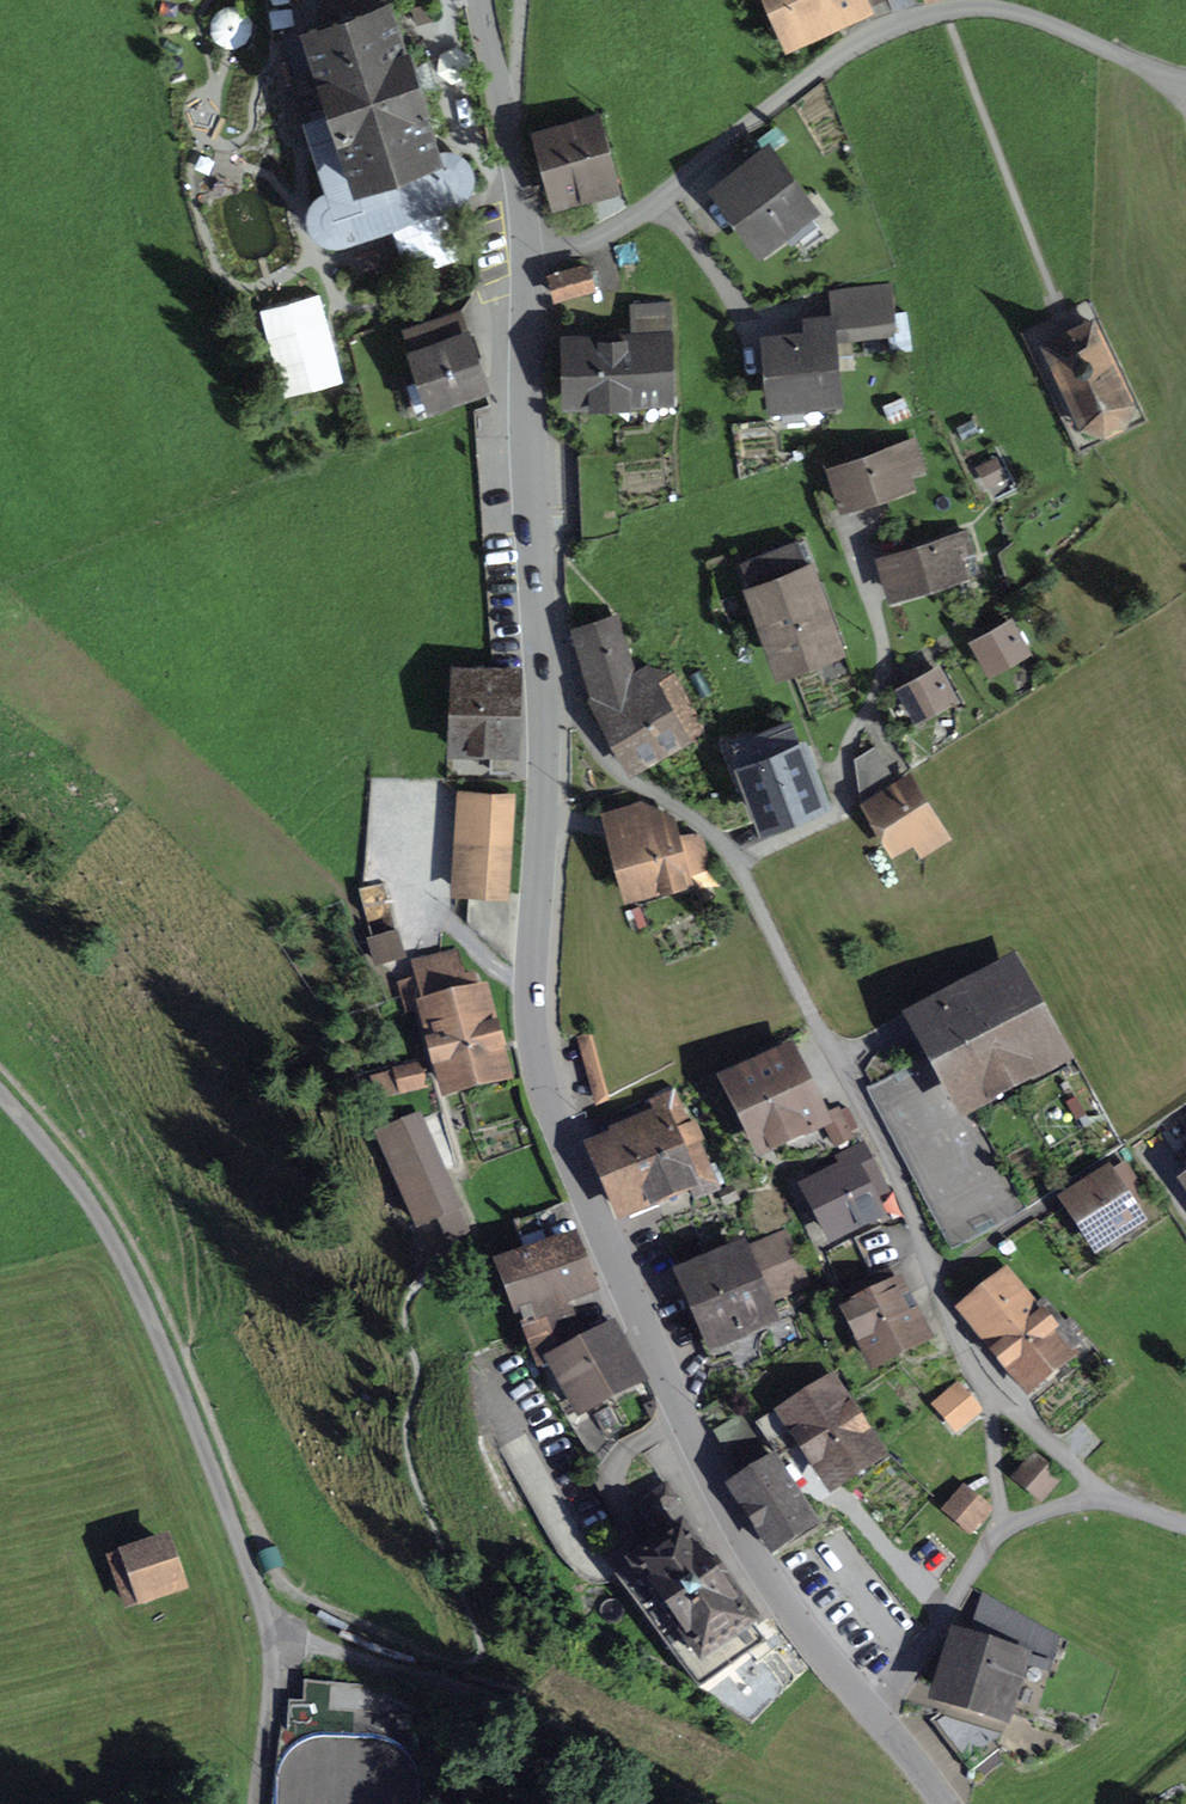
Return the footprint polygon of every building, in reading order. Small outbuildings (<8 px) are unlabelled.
[(311,26),(340,16),(334,0),(330,0),(305,8),(311,26)] [(864,10),(860,0),(775,0),(788,33),(837,13),(840,21),(864,10)] [(309,122),(331,191),(323,193),(315,201),(311,217),(318,232),(327,238),(335,239),(456,200),(466,191),(470,179),(467,168),(459,159),(440,165),(437,156),(435,157),(419,108),(422,107),(404,53),(401,53),(386,5),(308,30),(336,114),(309,122)] [(562,203),(606,191),(588,120),(544,132),(562,203)] [(752,166),(723,188),(763,242),(807,209),(767,155),(786,141),(776,127),(742,151),(752,166)] [(553,275),(559,297),(590,289),(584,267),(553,275)] [(832,396),(827,338),(892,331),(887,285),(838,290),(840,316),(806,319),(808,339),(773,342),(782,418),(786,421),(805,419),(803,399),(832,396)] [(572,344),(571,399),(675,396),(674,371),(668,371),(667,339),(635,341),(634,332),(610,333),(611,341),(572,344)] [(412,352),(422,380),(407,384),(415,409),(485,387),(478,367),(467,333),(412,352)] [(1053,361),(1083,426),(1105,432),(1123,424),(1130,403),(1100,339),(1053,361)] [(288,431),(334,421),(326,386),(281,396),(288,431)] [(921,465),(914,443),(833,470),(845,508),(867,501),(865,494),(906,481),(903,471),(921,465)] [(965,568),(962,557),(956,559),(951,539),(884,559),(894,594),(920,587),(919,582),(965,568)] [(741,562),(762,620),(769,617),(785,660),(835,642),(814,587),(805,590),(788,545),(741,562)] [(685,727),(695,744),(707,736),(672,674),(647,668),(629,673),(614,621),(577,631),(597,697),(639,766),(664,752),(658,743),(685,727)] [(1011,624),(977,642),(990,666),(1024,647),(1011,624)] [(509,746),(513,671),(474,669),(473,676),(461,676),(459,744),(509,746)] [(937,671),(903,690),(916,713),(950,695),(937,671)] [(738,746),(765,818),(815,799),(788,727),(738,746)] [(933,824),(904,775),(868,795),(897,845),(933,824)] [(508,800),(462,797),(456,889),(502,892),(508,800)] [(615,814),(633,885),(707,866),(699,834),(672,841),(667,819),(647,825),(642,807),(615,814)] [(371,939),(378,963),(397,958),(401,951),(396,933),(371,939)] [(406,1011),(422,1007),(447,1099),(515,1080),(488,982),(480,984),(476,972),(465,975),(458,949),(412,961),(417,977),(398,982),(406,1011)] [(1015,954),(905,1016),(964,1118),(1073,1060),(1015,954)] [(736,1084),(758,1128),(756,1134),(761,1145),(767,1147),(778,1142),(780,1136),(816,1118),(787,1059),(736,1084)] [(416,1068),(377,1077),(381,1094),(420,1085),(416,1068)] [(375,1132),(416,1228),(461,1209),(420,1113),(375,1132)] [(823,1120),(835,1144),(849,1138),(837,1114),(823,1120)] [(595,1144),(623,1208),(688,1178),(659,1116),(595,1144)] [(870,1159),(809,1191),(832,1234),(873,1212),(867,1201),(886,1191),(870,1159)] [(1124,1167),(1070,1202),(1097,1243),(1139,1216),(1132,1206),(1144,1198),(1124,1167)] [(438,1234),(419,1245),(429,1263),(448,1253),(438,1234)] [(807,1284),(786,1235),(678,1282),(712,1361),(742,1349),(734,1332),(765,1319),(752,1286),(763,1282),(770,1300),(807,1284)] [(541,1368),(558,1362),(582,1349),(564,1301),(588,1292),(568,1238),(502,1264),(541,1368)] [(1076,1339),(1044,1301),(1038,1305),(1027,1291),(1020,1296),(1005,1278),(966,1309),(1028,1386),(1067,1354),(1064,1350),(1076,1339)] [(851,1309),(876,1357),(918,1335),(893,1287),(851,1309)] [(607,1335),(582,1349),(558,1362),(582,1406),(631,1378),(607,1335)] [(826,1384),(782,1412),(815,1462),(820,1459),(834,1480),(873,1454),(826,1384)] [(959,1393),(941,1407),(956,1425),(973,1410),(959,1393)] [(1035,1457),(1015,1479),(1039,1500),(1059,1477),(1035,1457)] [(738,1485),(777,1545),(815,1520),(776,1461),(743,1482),(738,1485)] [(949,1510),(960,1519),(974,1502),(963,1494),(949,1510)] [(984,1511),(974,1502),(960,1519),(970,1528),(984,1511)] [(761,1643),(681,1531),(618,1577),(698,1687),(761,1643)] [(112,1561),(126,1602),(179,1584),(164,1542),(112,1561)] [(987,1597),(973,1638),(958,1633),(950,1660),(942,1657),(935,1678),(944,1680),(941,1692),(960,1698),(936,1718),(975,1767),(999,1748),(1009,1713),(1033,1720),(1059,1637),(987,1597)] [(354,1737),(358,1686),(311,1683),(309,1705),(290,1704),(288,1732),(354,1737)]
